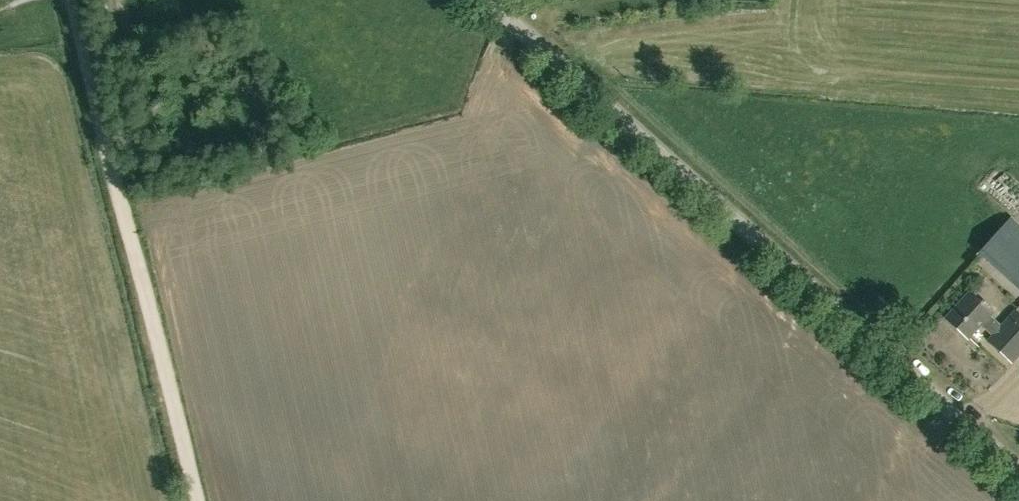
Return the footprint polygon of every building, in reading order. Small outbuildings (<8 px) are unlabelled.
[(992,271),(1018,246),(1008,234),(981,259),(992,271)] [(985,292),(1005,307),(1014,296),(994,281),(985,292)] [(1018,356),(1018,316),(1015,312),(1000,327),(989,316),(992,313),(970,293),(946,319),(967,339),(981,324),(993,335),(987,341),(1012,364),(1018,356)]
